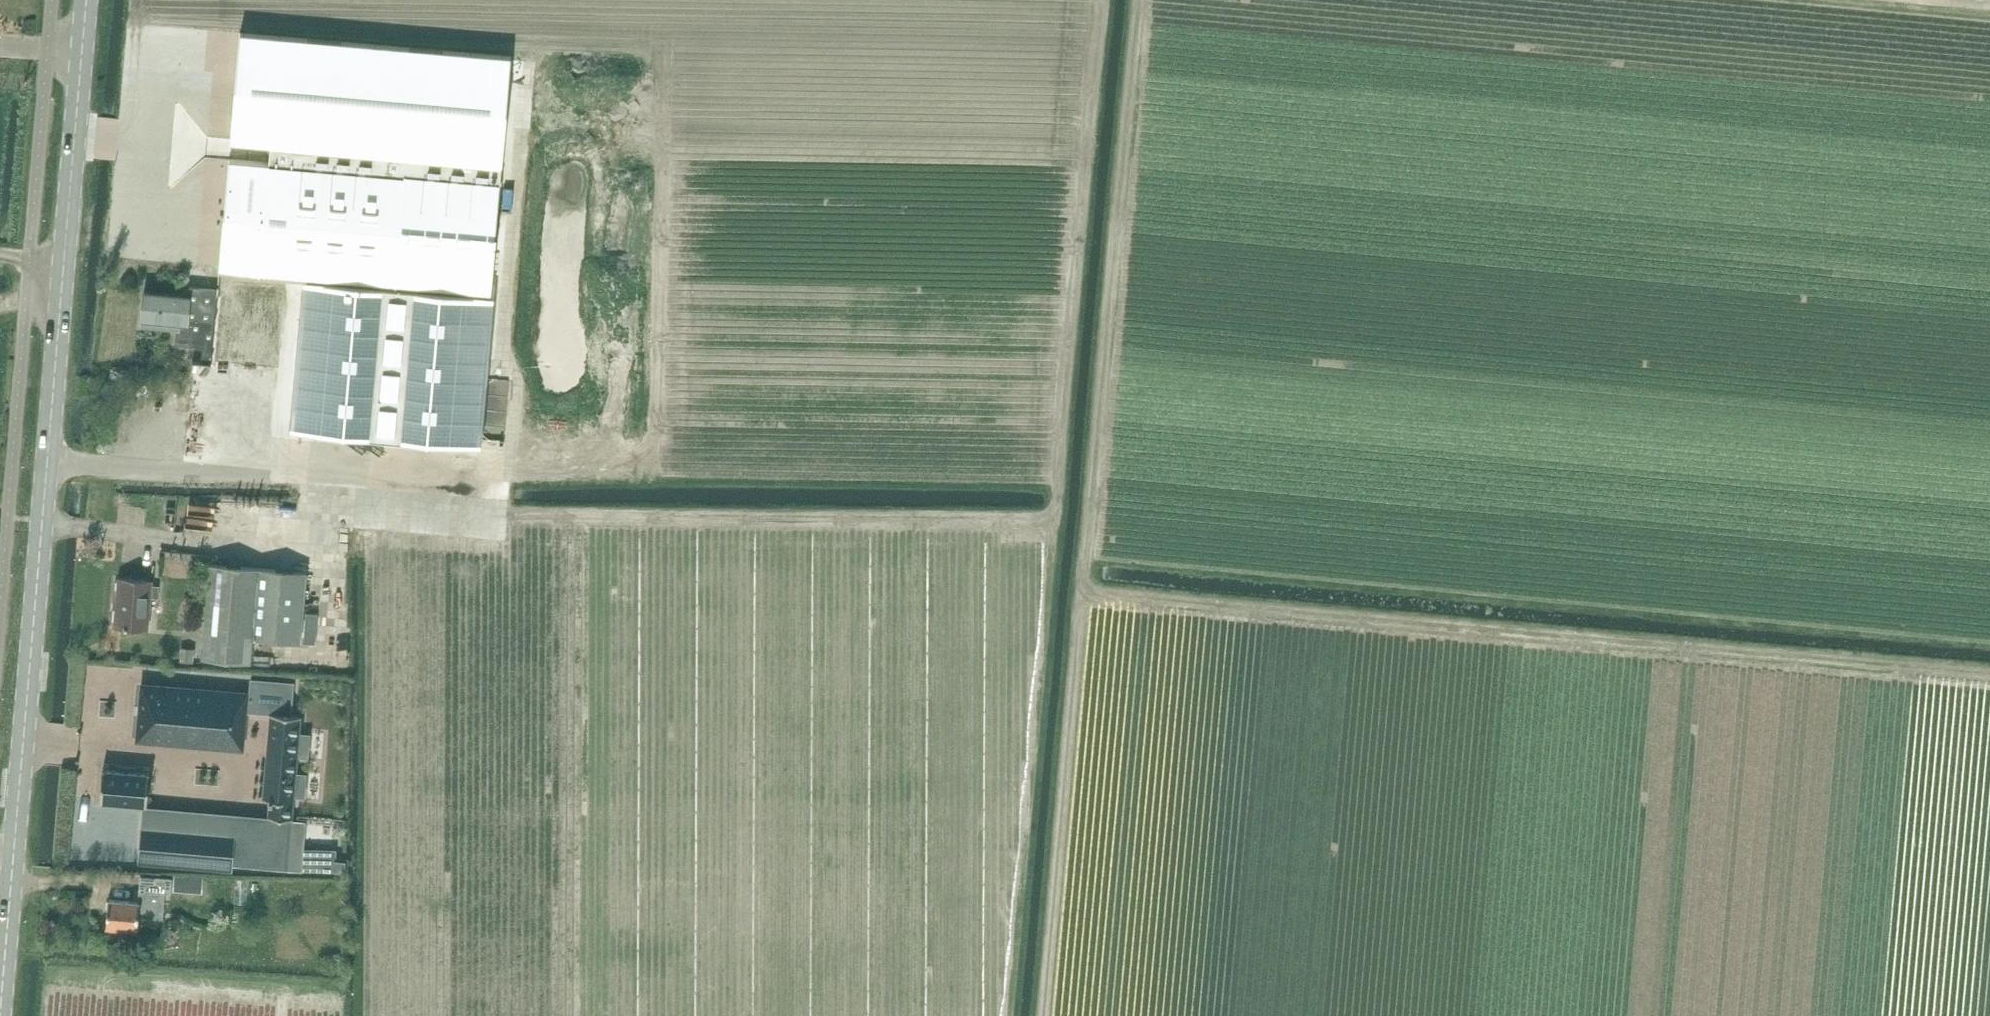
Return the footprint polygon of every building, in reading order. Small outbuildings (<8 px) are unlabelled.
[(240,36),(219,268),(307,277),(307,281),(293,430),(476,448),(511,61),(240,36)] [(177,343),(210,345),(217,288),(189,286),(188,296),(144,292),(142,319),(141,326),(178,329),(177,343)] [(300,642),(306,572),(210,564),(202,658),(250,662),(252,637),(300,642)] [(147,629),(151,581),(119,578),(115,626),(147,629)] [(247,692),(246,692),(141,684),(137,739),(242,747),(245,713),(247,692)] [(293,713),(295,695),(246,691),(246,692),(247,692),(245,713),(250,714),(251,711),(270,713),(263,799),(272,799),(271,817),(295,819),(297,795),(307,796),(309,773),(300,772),(301,755),(311,756),(313,733),(303,732),(305,714),(293,713)] [(147,804),(150,772),(103,768),(100,800),(147,804)] [(142,858),(142,862),(229,870),(230,858),(232,833),(231,833),(231,838),(145,831),(146,826),(145,826),(142,858)] [(303,858),(303,869),(335,870),(335,858),(335,850),(303,849),(303,858)] [(171,892),(172,877),(141,875),(139,902),(109,899),(106,926),(137,928),(139,916),(163,918),(165,892),(171,892)]
